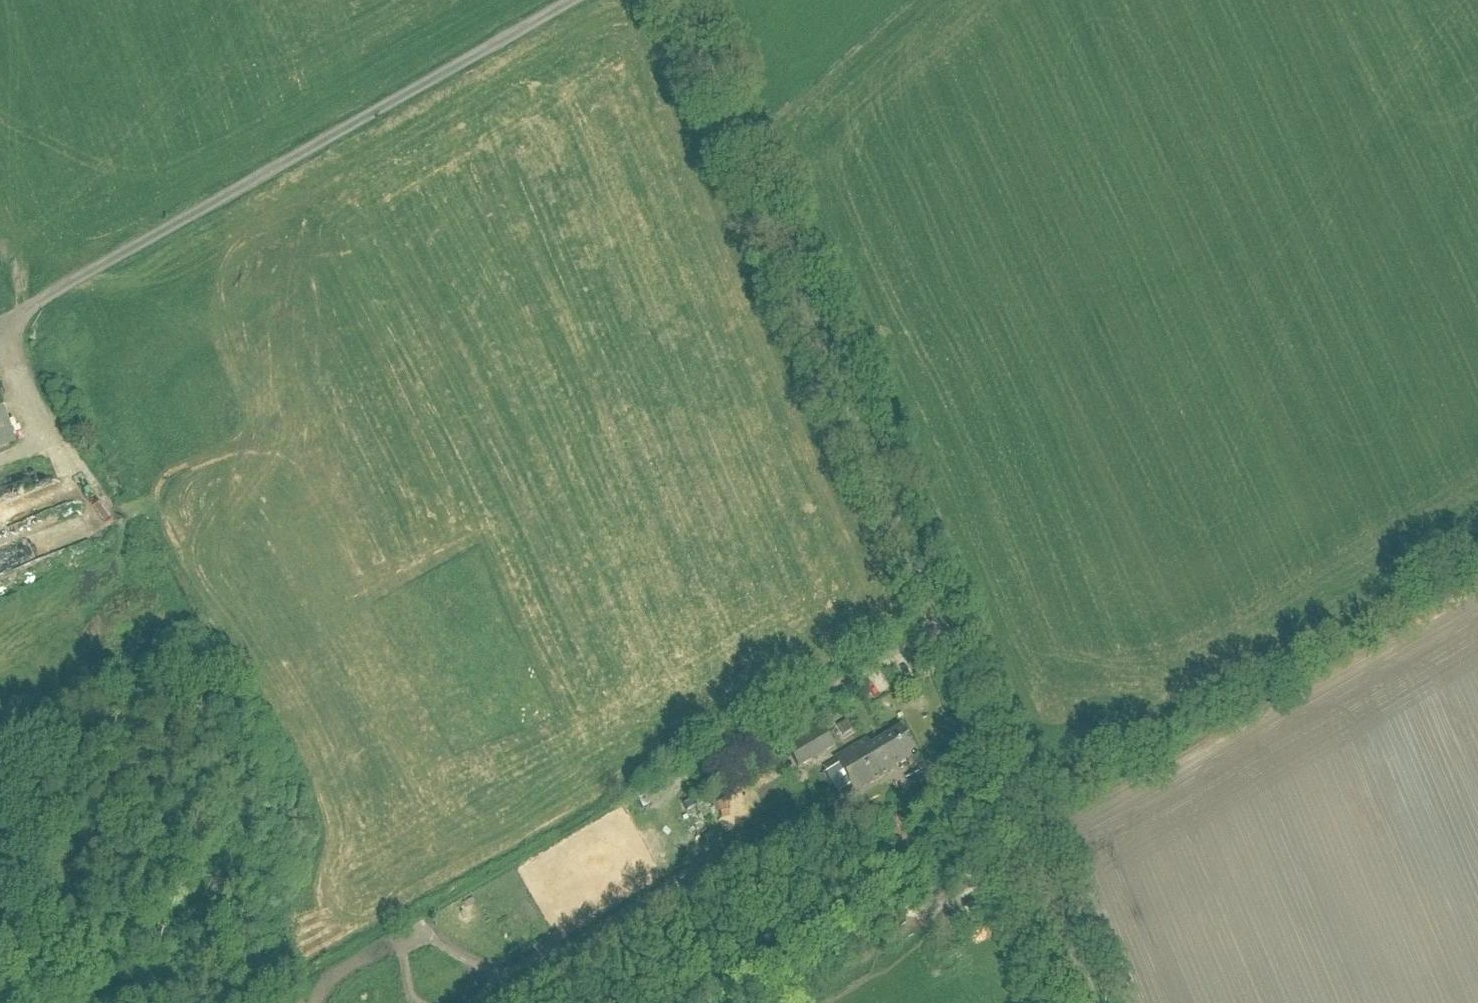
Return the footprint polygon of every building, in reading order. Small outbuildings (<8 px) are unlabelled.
[(14,444),(0,409),(0,450),(14,444)] [(36,563),(76,548),(68,528),(29,543),(36,563)] [(798,769),(832,749),(821,729),(787,750),(798,769)] [(906,754),(912,750),(899,729),(870,746),(866,740),(834,759),(854,793),(892,771),(891,768),(909,758),(906,754)] [(760,781),(771,774),(767,767),(756,774),(760,781)]
